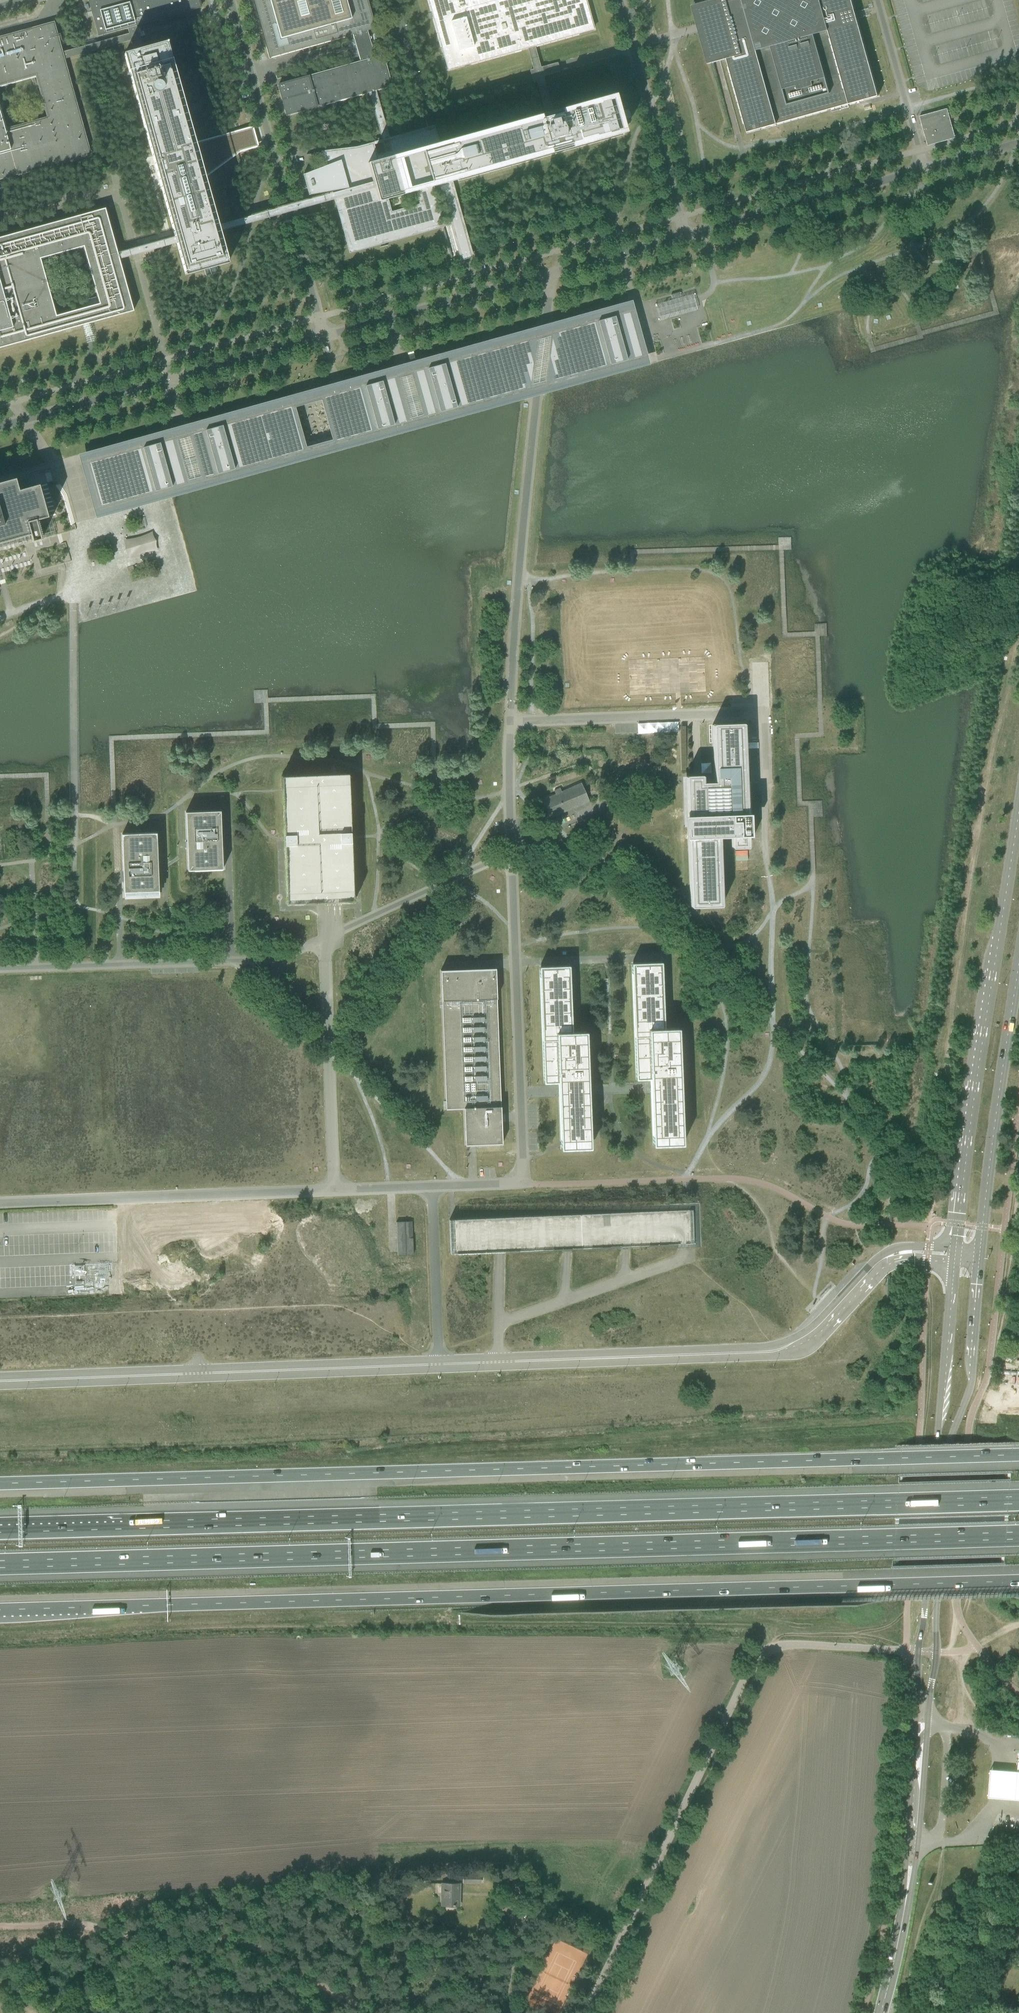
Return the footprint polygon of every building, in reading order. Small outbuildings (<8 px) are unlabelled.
[(99,35),(128,27),(136,25),(201,7),(199,0),(91,0),(89,0),(99,35)] [(367,30),(375,28),(367,0),(254,0),(270,57),(345,36),(352,34),(367,30)] [(448,70),(528,48),(534,46),(593,29),(585,0),(428,0),(448,70)] [(710,1),(697,5),(712,63),(726,59),(727,59),(747,133),(762,129),(762,128),(773,125),(774,125),(776,125),(776,124),(848,104),(849,105),(852,104),(851,103),(855,102),(859,101),(863,100),(878,96),(857,20),(854,12),(851,0),(710,0),(710,1)] [(0,38),(0,85),(36,75),(48,118),(5,130),(0,113),(0,179),(90,154),(64,59),(62,53),(54,23),(0,38)] [(64,59),(66,58),(132,40),(139,38),(139,37),(138,32),(136,25),(128,27),(130,34),(93,44),(88,46),(62,53),(64,59)] [(352,34),(354,41),(353,41),(353,42),(353,43),(354,44),(355,44),(360,62),(375,58),(367,30),(352,34)] [(200,161),(259,144),(258,139),(259,139),(260,138),(260,137),(260,136),(260,135),(259,134),(258,133),(257,133),(256,133),(255,128),(195,145),(167,42),(142,49),(139,38),(132,40),(135,51),(124,54),(174,236),(176,243),(185,275),(228,263),(219,231),(217,225),(200,161)] [(540,68),(534,46),(528,48),(534,70),(530,71),(533,82),(537,81),(546,115),(552,113),(542,76),(560,71),(558,63),(540,68)] [(279,85),(278,85),(286,115),(317,106),(316,106),(317,105),(317,106),(371,91),(377,90),(391,86),(388,76),(388,75),(387,70),(384,59),(383,56),(382,56),(378,57),(375,58),(360,62),(353,64),(309,76),(309,77),(308,77),(302,78),(279,85)] [(617,115),(618,115),(613,96),(552,113),(546,115),(437,145),(377,162),(373,146),(357,150),(324,154),(327,166),(304,175),(304,174),(303,175),(309,195),(334,191),(350,251),(443,225),(432,186),(623,133),(619,119),(619,120),(617,115)] [(953,129),(951,124),(947,109),(919,117),(924,135),(927,134),(928,141),(944,137),(942,131),(953,129)] [(255,221),(373,187),(371,182),(258,214),(217,225),(219,231),(255,221)] [(134,311),(119,259),(117,251),(105,208),(0,238),(0,348),(134,311)] [(117,251),(119,259),(176,243),(174,236),(117,251)] [(665,318),(696,311),(691,291),(670,297),(671,300),(654,304),(656,313),(663,311),(665,318)] [(557,332),(551,381),(640,356),(638,351),(628,313),(557,332)] [(543,336),(531,340),(528,361),(525,388),(537,385),(551,381),(557,332),(543,336)] [(414,372),(426,416),(525,388),(528,361),(531,340),(494,350),(414,372)] [(324,397),(336,441),(407,421),(395,377),(324,397)] [(240,420),(192,434),(204,477),(252,464),(252,465),(253,465),(254,466),(255,466),(256,465),(257,464),(257,463),(303,450),(291,406),(245,419),(244,418),(243,417),(242,417),(242,418),(241,418),(240,419),(240,420)] [(88,463),(100,506),(185,483),(182,472),(173,439),(88,463)] [(31,534),(33,542),(42,539),(37,520),(48,517),(39,485),(20,490),(16,479),(0,483),(0,543),(31,534)] [(688,826),(684,826),(684,827),(687,827),(690,907),(691,907),(721,906),(721,905),(722,905),(719,838),(719,837),(731,837),(732,837),(731,837),(731,847),(732,847),(732,848),(748,848),(748,847),(749,847),(748,824),(751,824),(747,824),(745,783),(749,782),(746,782),(744,724),(743,724),(743,723),(713,724),(713,725),(712,725),(714,781),(715,781),(715,782),(702,782),(702,775),(686,776),(686,783),(688,826)] [(281,776),(286,904),(327,902),(354,901),(349,773),(328,774),(297,775),(281,776)] [(542,801),(545,809),(549,818),(589,800),(581,784),(562,792),(560,788),(554,791),(556,795),(542,801)] [(223,869),(221,811),(185,812),(187,842),(186,842),(190,842),(190,848),(186,848),(187,848),(188,871),(223,869)] [(157,833),(122,834),(124,892),(159,891),(158,861),(158,855),(157,833)] [(684,1145),(679,1032),(679,1028),(665,1028),(662,959),(631,960),(635,1080),(650,1080),(652,1146),(684,1145)] [(586,1031),(572,1032),(570,966),(569,966),(569,965),(568,965),(540,966),(540,967),(539,967),(539,968),(543,1082),(543,1083),(544,1083),(558,1083),(558,1092),(560,1149),(561,1149),(590,1148),(591,1148),(591,1147),(589,1090),(587,1032),(586,1032),(586,1031)] [(495,968),(440,970),(446,1110),(464,1109),(465,1146),(471,1145),(502,1144),(495,968)] [(460,1219),(449,1219),(450,1243),(450,1253),(496,1252),(503,1251),(512,1251),(562,1249),(572,1249),(620,1247),(630,1247),(694,1244),(693,1210),(512,1217),(460,1219)] [(396,1222),(397,1243),(413,1243),(412,1221),(396,1222)] [(413,1243),(397,1243),(397,1255),(413,1254),(413,1243)] [(990,1769),(988,1797),(1018,1799),(1018,1771),(990,1769)] [(463,1874),(463,1883),(480,1883),(480,1874),(463,1874)] [(444,1883),(444,1886),(444,1905),(459,1905),(459,1884),(444,1883)] [(544,1975),(553,1983),(551,1986),(558,1988),(580,1962),(583,1954),(576,1949),(572,1947),(565,1941),(554,1937),(541,1972),(546,1976),(544,1975)]
